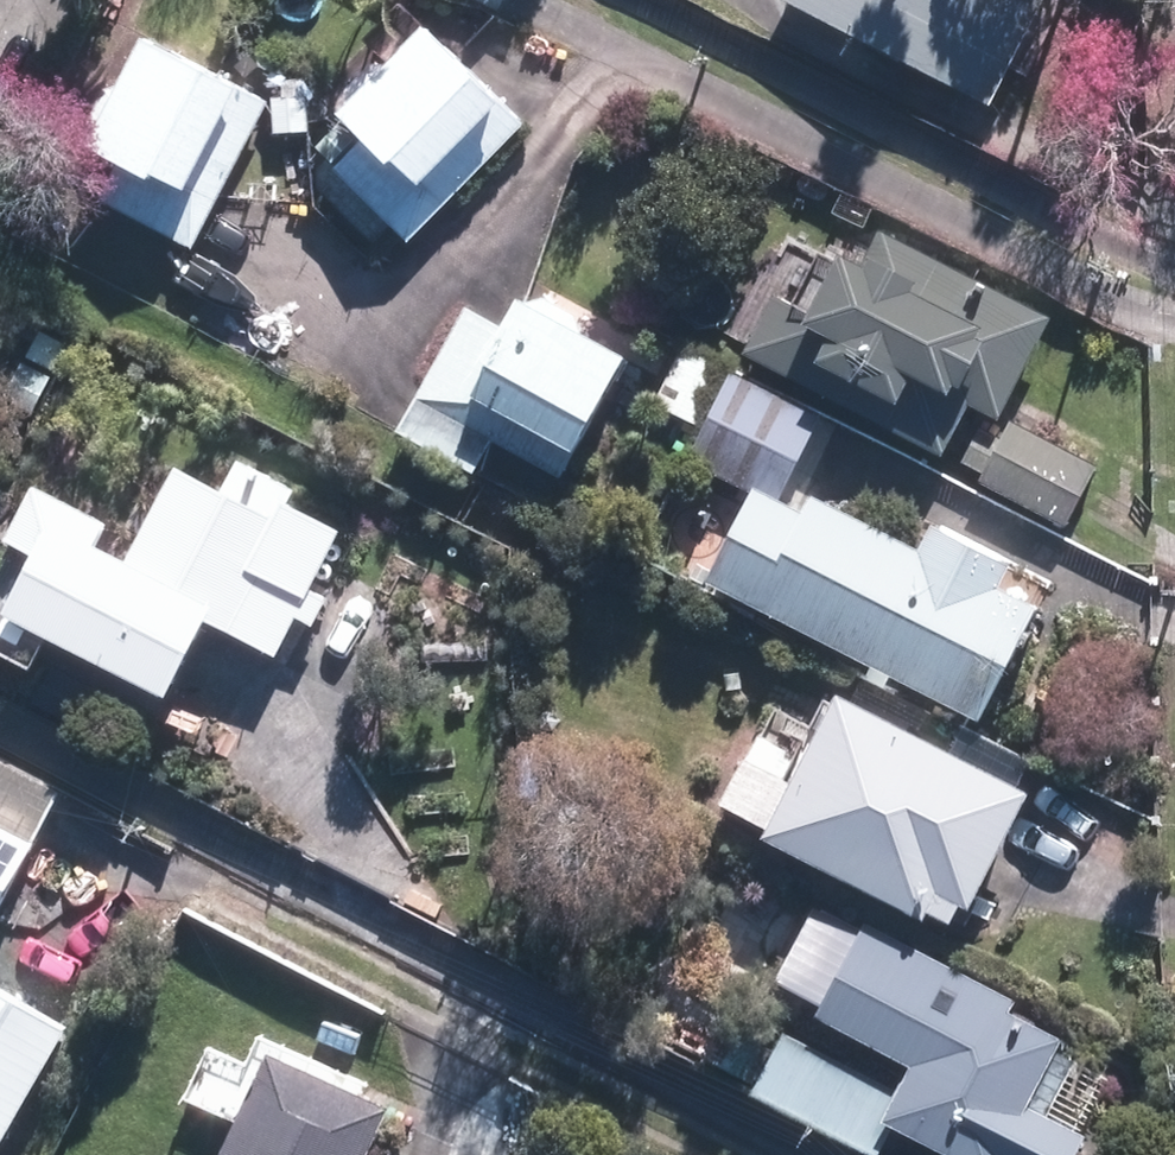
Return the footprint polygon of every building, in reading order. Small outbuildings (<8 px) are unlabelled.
[(800,10),(990,106),(1044,0),(805,0),(800,10)] [(524,127),(423,26),(339,109),(354,124),(322,156),(408,242),(524,127)] [(270,100),(143,35),(91,137),(122,152),(98,198),(196,247),(270,100)] [(1003,416),(1052,315),(879,233),(866,260),(842,249),(815,307),(779,290),(748,353),(816,385),(808,401),(889,439),(894,427),(951,454),(976,403),(1003,416)] [(466,305),(404,430),(481,468),(496,438),(565,472),(636,329),(538,281),(514,329),(466,305)] [(824,419),(737,376),(698,454),(785,497),(824,419)] [(989,469),(983,481),(1072,528),(1104,467),(1015,421),(1004,441),(984,431),(969,459),(989,469)] [(222,491),(175,468),(127,566),(282,642),(340,523),(232,470),(222,491)] [(208,610),(91,550),(106,522),(40,488),(15,537),(41,551),(10,610),(167,690),(208,610)] [(759,489),(714,580),(987,715),(1041,606),(1000,586),(1012,562),(935,524),(923,548),(816,495),(807,513),(759,489)] [(836,691),(766,837),(931,916),(933,913),(956,924),(965,906),(974,910),(1034,785),(836,691)] [(44,837),(0,814),(0,923),(44,837)] [(869,924),(823,1020),(914,1063),(885,1123),(953,1154),(1077,1154),(1115,1075),(1061,1050),(1066,1039),(1012,1013),(1020,996),(869,924)] [(0,978),(0,1132),(63,1010),(0,978)] [(773,1043),(728,1020),(710,1056),(755,1079),(773,1043)] [(898,1093),(789,1037),(762,1089),(870,1146),(898,1093)] [(232,1154),(348,1154),(378,1093),(284,1048),(232,1154)]
